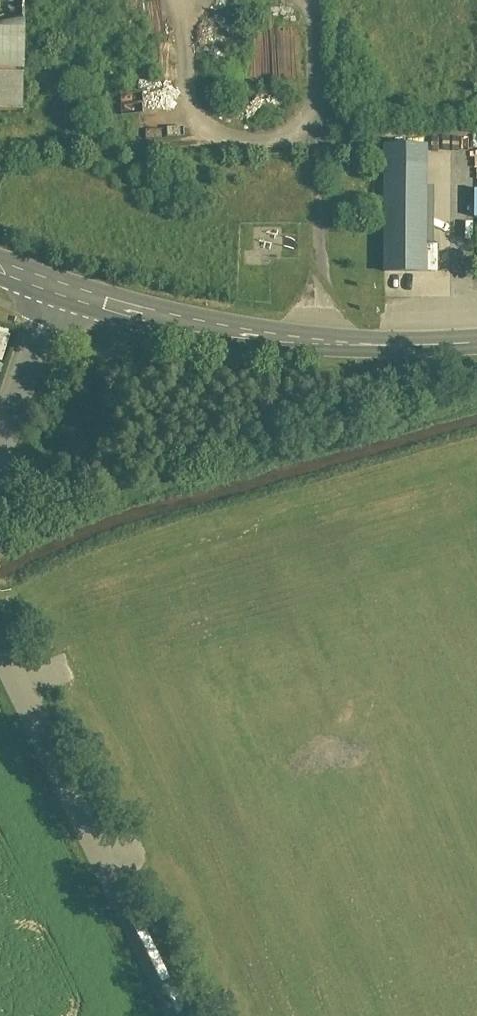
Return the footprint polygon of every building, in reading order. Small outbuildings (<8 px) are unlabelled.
[(16,106),(15,0),(0,0),(0,106),(16,106)] [(427,163),(382,162),(381,270),(426,270),(427,163)]
